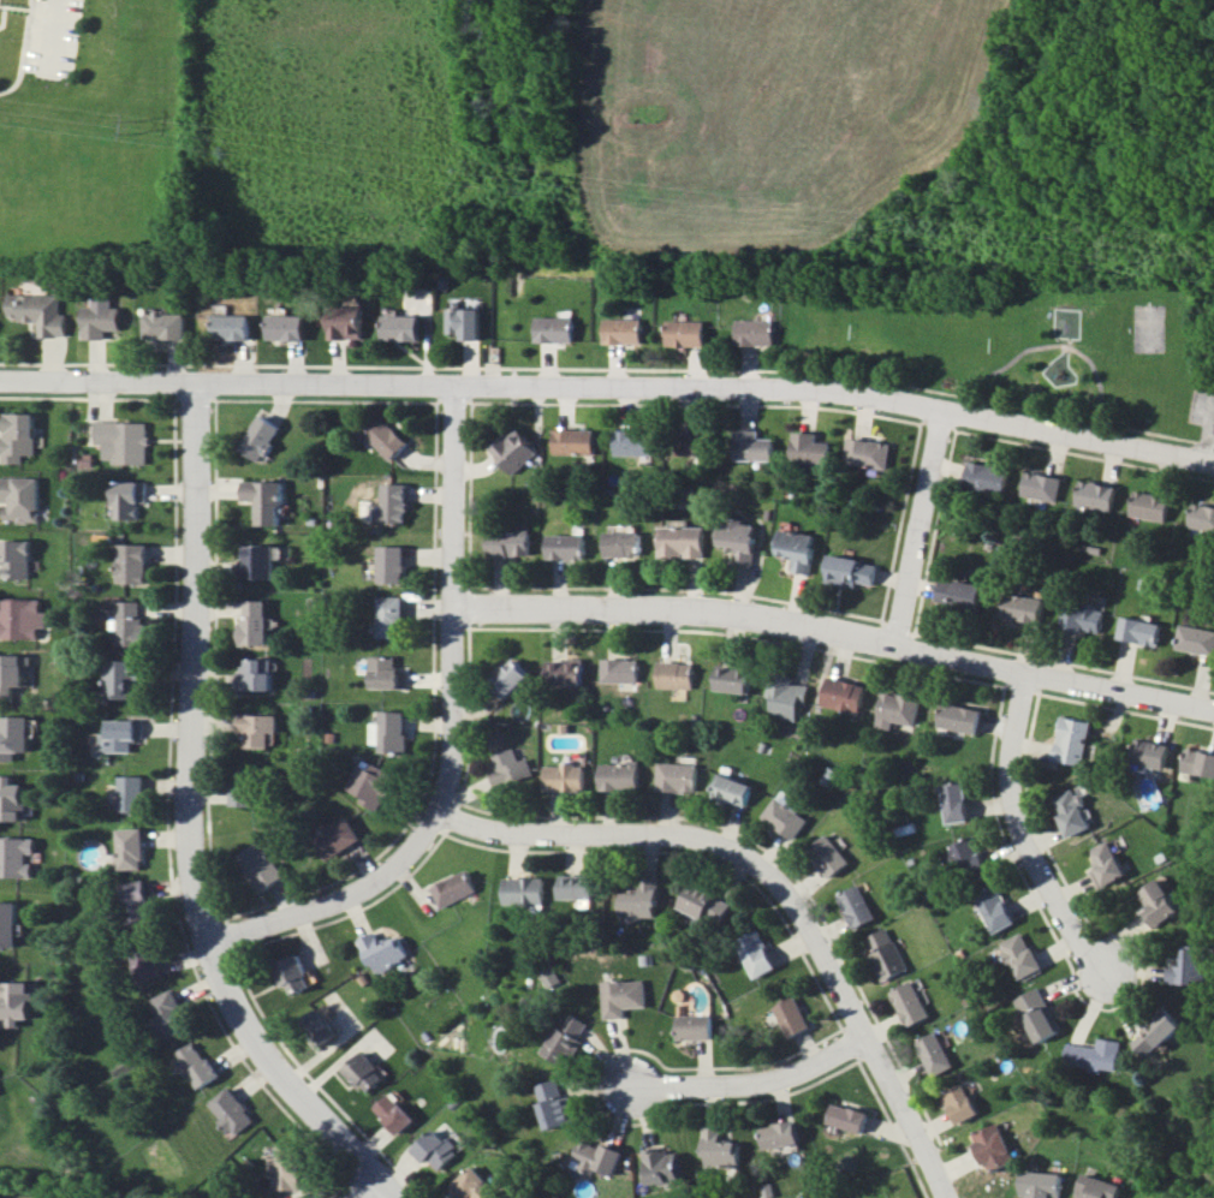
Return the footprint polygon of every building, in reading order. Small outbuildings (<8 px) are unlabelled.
[(68,336),(68,314),(61,314),(61,295),(10,295),(11,320),(40,320),(40,337),(68,336)] [(109,339),(109,330),(123,330),(124,307),(115,307),(115,297),(95,296),(95,307),(86,307),(85,339),(109,339)] [(329,338),(364,339),(364,306),(329,306),(329,338)] [(479,339),(480,308),(447,308),(446,333),(459,334),(459,339),(479,339)] [(187,339),(187,314),(147,313),(146,338),(187,339)] [(251,314),(215,315),(215,340),(252,338),(251,314)] [(307,316),(270,315),(269,339),(306,340),(307,316)] [(382,340),(419,341),(420,316),(382,315),(382,340)] [(575,317),(538,317),(538,342),(574,343),(575,317)] [(606,343),(643,344),(644,319),(606,319),(606,343)] [(669,346),(707,347),(707,321),(670,320),(669,346)] [(739,345),(776,345),(776,320),(739,320),(739,345)] [(22,454),(34,455),(35,413),(5,413),(4,435),(0,435),(0,463),(22,463),(22,454)] [(242,448),(263,462),(284,428),(263,414),(242,448)] [(409,442),(381,416),(365,434),(392,460),(409,442)] [(148,463),(148,422),(96,421),(95,444),(103,444),(103,463),(148,463)] [(515,474),(539,451),(517,427),(492,450),(515,474)] [(712,454),(713,429),(683,428),(682,453),(712,454)] [(595,455),(595,430),(555,429),(554,454),(595,455)] [(654,454),(653,429),(617,430),(617,455),(654,454)] [(759,438),(759,430),(736,429),(736,460),(775,461),(775,438),(759,438)] [(832,442),(818,442),(818,432),(794,432),(793,464),(832,465),(832,442)] [(846,464),(889,469),(892,442),(848,438),(846,464)] [(965,485),(1006,493),(1011,468),(970,460),(965,485)] [(1058,502),(1063,478),(1027,470),(1022,494),(1058,502)] [(0,477),(0,502),(3,503),(3,522),(38,523),(38,478),(0,477)] [(244,480),(243,501),(255,501),(255,525),(281,525),(282,481),(244,480)] [(1114,512),(1119,487),(1081,480),(1076,504),(1114,512)] [(140,519),(139,502),(147,502),(147,481),(114,482),(115,520),(140,519)] [(383,523),(407,524),(408,483),(383,483),(383,523)] [(1130,514),(1167,523),(1173,499),(1136,490),(1130,514)] [(1213,532),(1213,506),(1195,501),(1189,525),(1213,532)] [(719,545),(736,546),(735,563),(755,564),(757,522),(721,520),(719,545)] [(705,556),(705,526),(660,527),(660,557),(705,556)] [(532,555),(531,531),(491,531),(491,556),(532,555)] [(815,534),(779,531),(777,554),(794,555),(792,572),(812,574),(815,534)] [(607,557),(642,556),(641,532),(607,533),(607,557)] [(549,560),(586,561),(586,535),(549,535),(549,560)] [(30,579),(31,540),(0,539),(0,565),(4,565),(3,578),(30,579)] [(119,583),(149,583),(149,544),(120,544),(119,583)] [(276,545),(243,544),(242,578),(275,579),(276,545)] [(379,582),(406,583),(406,546),(379,546),(379,582)] [(830,556),(826,582),(857,586),(858,582),(876,585),(879,562),(830,556)] [(936,602),(981,609),(985,585),(940,578),(936,602)] [(1049,622),(1051,597),(1004,595),(1003,620),(1049,622)] [(405,596),(379,597),(379,637),(406,637),(405,596)] [(1,599),(1,617),(0,617),(0,638),(39,638),(40,627),(48,627),(48,611),(42,611),(42,599),(1,599)] [(268,645),(267,600),(242,601),(243,645),(268,645)] [(144,601),(118,602),(119,645),(144,645),(144,601)] [(1106,608),(1065,604),(1063,629),(1104,633),(1106,608)] [(1163,622),(1122,617),(1119,640),(1160,645),(1163,622)] [(1213,655),(1213,629),(1182,623),(1178,648),(1213,655)] [(17,686),(29,686),(29,654),(0,655),(0,694),(17,694),(17,686)] [(372,689),(408,688),(407,670),(398,670),(398,656),(372,657),(372,689)] [(601,682),(638,682),(638,659),(602,658),(601,682)] [(274,659),(243,659),(243,690),(275,689),(274,659)] [(530,675),(514,659),(489,682),(505,699),(530,675)] [(548,659),(547,684),(583,685),(583,659),(548,659)] [(132,697),(131,681),(144,681),(143,660),(106,660),(107,698),(132,697)] [(658,688),(693,688),(693,662),(658,662),(658,688)] [(752,693),(754,667),(718,664),(716,690),(752,693)] [(799,719),(800,703),(807,704),(809,685),(794,683),(794,676),(771,674),(768,697),(772,697),(771,716),(799,719)] [(830,674),(823,705),(862,713),(868,683),(830,674)] [(878,726),(894,729),(895,721),(916,725),(921,698),(885,691),(878,726)] [(980,734),(985,709),(944,701),(940,726),(980,734)] [(379,752),(405,753),(406,711),(381,711),(380,722),(372,722),(372,744),(379,744),(379,752)] [(279,714),(240,714),(240,733),(246,733),(246,747),(270,747),(270,732),(279,732),(279,714)] [(19,760),(19,751),(33,751),(33,716),(0,716),(1,731),(0,731),(0,760),(19,760)] [(1055,760),(1086,765),(1092,720),(1062,716),(1055,760)] [(146,719),(110,720),(110,733),(103,734),(103,752),(135,751),(135,739),(146,739),(146,719)] [(1133,763),(1169,768),(1172,743),(1137,738),(1133,763)] [(526,758),(517,760),(513,747),(486,756),(496,788),(532,777),(526,758)] [(1189,747),(1184,770),(1213,776),(1213,753),(1189,747)] [(346,789),(361,795),(359,802),(377,810),(384,795),(390,798),(400,775),(360,758),(346,789)] [(600,762),(601,790),(640,790),(639,762),(600,762)] [(697,792),(698,765),(682,764),(682,763),(658,762),(656,790),(697,792)] [(582,790),(582,764),(544,764),(544,791),(582,790)] [(754,784),(720,773),(712,797),(746,808),(754,784)] [(28,820),(28,784),(17,784),(17,775),(0,775),(0,820),(28,820)] [(147,776),(123,775),(123,812),(147,812),(147,776)] [(947,823),(971,821),(968,781),(945,783),(947,823)] [(233,805),(258,806),(259,786),(234,785),(233,805)] [(1072,837),(1095,825),(1076,788),(1053,799),(1072,837)] [(808,817),(774,798),(762,819),(796,838),(808,817)] [(327,861),(361,837),(346,816),(313,839),(327,861)] [(147,828),(121,828),(122,869),(148,869),(147,828)] [(808,848),(830,878),(850,863),(828,833),(808,848)] [(1017,923),(976,835),(943,851),(955,876),(967,870),(979,894),(977,895),(995,933),(1017,923)] [(37,878),(37,863),(31,862),(31,852),(39,852),(40,837),(0,836),(0,877),(37,878)] [(1128,875),(1111,840),(1090,850),(1106,885),(1128,875)] [(261,892),(286,880),(267,841),(242,853),(261,892)] [(440,908),(476,892),(467,870),(431,886),(440,908)] [(596,874),(560,875),(561,899),(596,899),(596,874)] [(545,904),(544,877),(504,878),(504,905),(545,904)] [(659,877),(661,920),(619,922),(619,877),(659,877)] [(1144,911),(1155,928),(1183,910),(1162,878),(1140,892),(1150,907),(1144,911)] [(154,921),(151,881),(126,883),(130,924),(154,921)] [(678,907),(719,927),(731,902),(691,882),(678,907)] [(855,929),(877,918),(859,884),(837,895),(855,929)] [(0,901),(0,947),(22,947),(22,902),(0,901)] [(882,982),(907,970),(888,927),(862,938),(882,982)] [(733,940),(753,979),(776,967),(756,928),(733,940)] [(359,938),(374,973),(409,959),(399,936),(380,943),(375,931),(359,938)] [(1002,943),(1020,982),(1044,970),(1026,932),(1002,943)] [(166,976),(157,945),(135,952),(144,982),(166,976)] [(1171,983),(1210,983),(1211,947),(1186,947),(1186,963),(1171,963),(1171,983)] [(289,996),(312,986),(299,955),(276,963),(289,996)] [(552,992),(564,986),(554,966),(542,972),(552,992)] [(602,982),(604,1019),(626,1018),(625,1008),(647,1007),(646,980),(602,982)] [(908,1027),(931,1016),(914,980),(891,990),(908,1027)] [(26,1027),(25,1018),(36,1018),(35,981),(7,982),(7,995),(1,995),(2,1027),(26,1027)] [(1016,1000),(1041,1043),(1065,1029),(1039,986),(1016,1000)] [(194,1031),(181,989),(155,997),(168,1039),(194,1031)] [(772,1007),(789,1038),(811,1026),(794,995),(772,1007)] [(1186,1025),(1169,1007),(1133,1040),(1150,1058),(1186,1025)] [(328,1042),(338,1033),(318,1009),(308,1017),(328,1042)] [(579,1038),(589,1023),(570,1011),(545,1052),(568,1066),(584,1041),(579,1038)] [(712,1015),(676,1015),(676,1040),(713,1040),(712,1015)] [(932,1076),(953,1067),(939,1031),(917,1040),(932,1076)] [(1099,1047),(1070,1043),(1066,1063),(1119,1072),(1124,1041),(1100,1038),(1099,1047)] [(224,1077),(214,1055),(207,1059),(199,1042),(177,1053),(188,1077),(195,1074),(201,1088),(224,1077)] [(361,1052),(343,1071),(367,1094),(385,1074),(361,1052)] [(535,1086),(549,1129),(577,1120),(563,1077),(535,1086)] [(942,1092),(957,1124),(979,1114),(964,1082),(942,1092)] [(259,1120),(234,1086),(213,1101),(237,1136),(259,1120)] [(400,1135),(417,1119),(392,1092),(375,1108),(400,1135)] [(869,1113),(834,1101),(828,1122),(862,1134),(869,1113)] [(801,1144),(799,1121),(761,1125),(763,1148),(801,1144)] [(986,1172),(1015,1162),(1002,1122),(973,1132),(986,1172)] [(703,1166),(741,1167),(742,1141),(721,1140),(722,1127),(704,1126),(703,1166)] [(460,1152),(435,1128),(414,1151),(427,1163),(431,1159),(443,1170),(460,1152)] [(603,1143),(601,1148),(581,1140),(572,1165),(594,1173),(596,1168),(615,1175),(625,1151),(603,1143)] [(279,1171),(279,1189),(303,1190),(305,1146),(280,1145),(280,1157),(272,1156),(272,1170),(279,1171)] [(647,1185),(681,1181),(677,1148),(644,1151),(647,1185)] [(475,1197),(495,1197),(501,1192),(476,1165),(452,1187),(462,1197),(474,1197),(475,1197)] [(1029,1196),(1029,1197),(1052,1197),(1055,1197),(1062,1197),(1063,1173),(1021,1171),(1020,1196),(1029,1196)] [(1123,1183),(1082,1174),(1078,1197),(1083,1197),(1120,1197),(1123,1183)]
